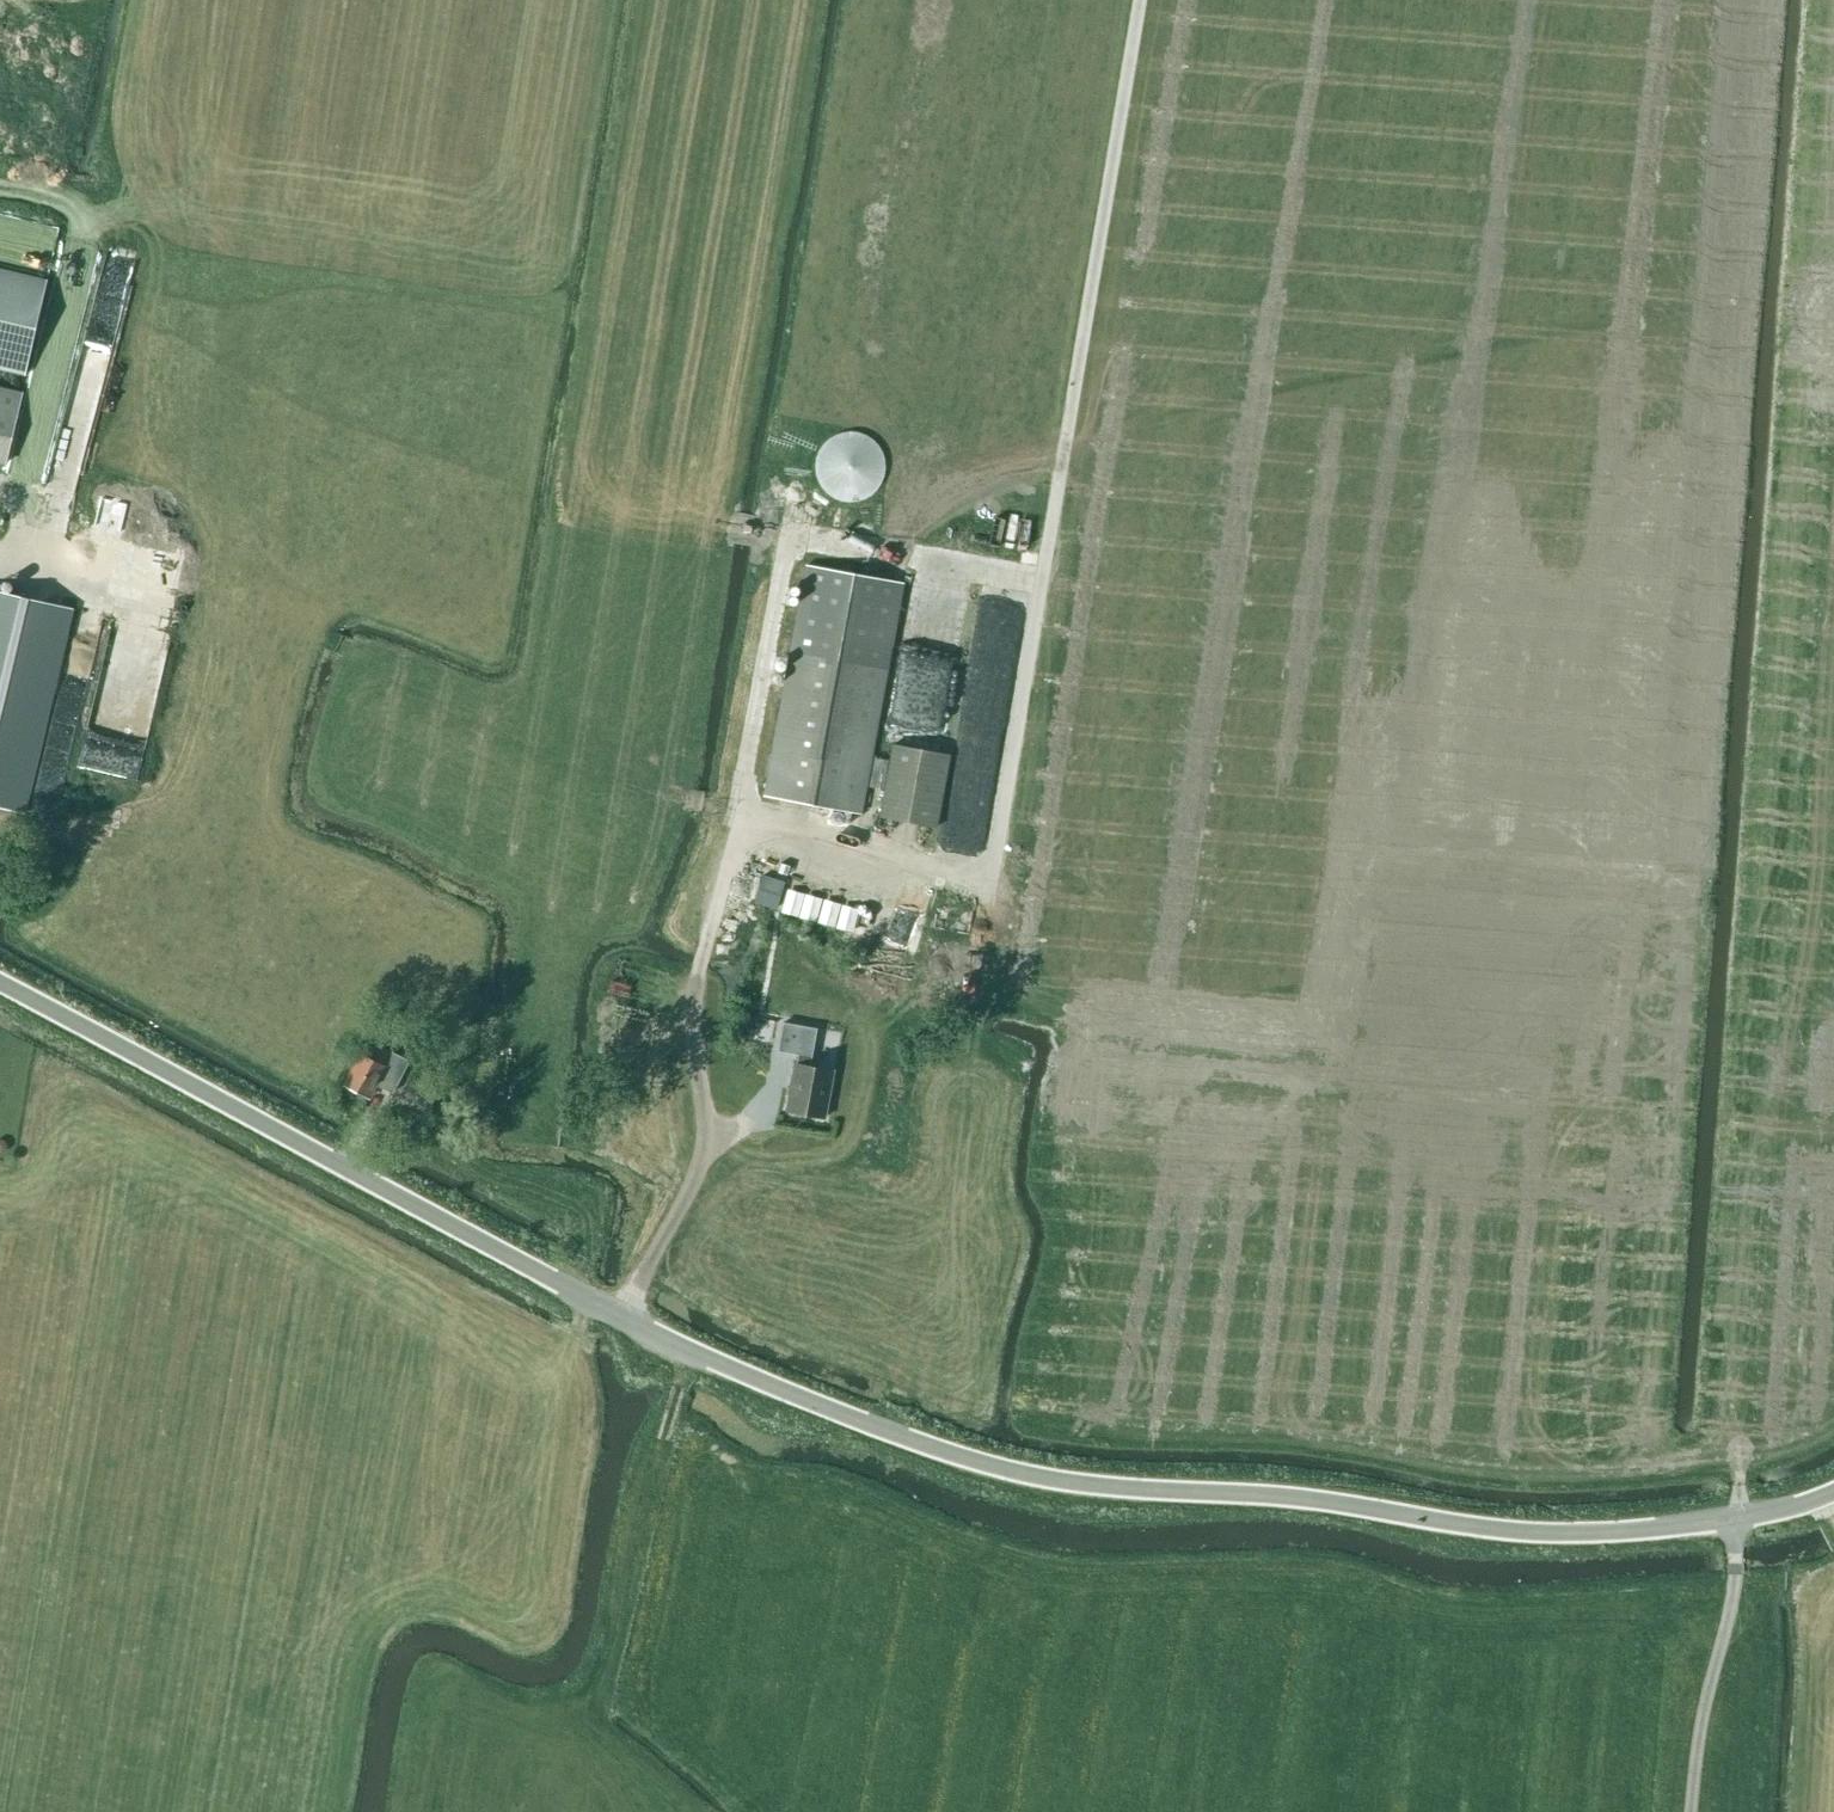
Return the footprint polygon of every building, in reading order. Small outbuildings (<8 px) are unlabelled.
[(123,317),(139,255),(110,248),(94,309),(123,317)] [(49,281),(0,269),(0,368),(26,375),(49,281)] [(5,464),(22,393),(0,388),(0,463),(5,464)] [(857,429),(850,429),(844,429),(837,431),(831,434),(826,438),(821,442),(818,448),(815,454),(813,460),(813,466),(813,473),(815,479),(818,485),(821,490),(826,495),(831,499),(837,502),(844,503),(850,504),(857,503),(863,502),(869,499),(874,495),(879,491),(883,485),(885,479),(887,473),(888,466),(887,460),(885,454),(883,448),(879,442),(874,438),(869,434),(863,431),(857,429)] [(805,568),(764,795),(861,813),(903,586),(805,568)] [(25,813),(73,610),(0,592),(0,807),(25,813)] [(950,755),(893,745),(880,817),(936,827),(950,755)] [(816,1029),(783,1023),(778,1051),(798,1054),(796,1064),(795,1064),(786,1111),(824,1118),(833,1071),(810,1067),(816,1029)] [(392,1093),(409,1061),(381,1047),(374,1060),(361,1054),(344,1086),(368,1099),(375,1085),(392,1093)] [(438,1091),(425,1085),(417,1103),(430,1109),(438,1091)]
